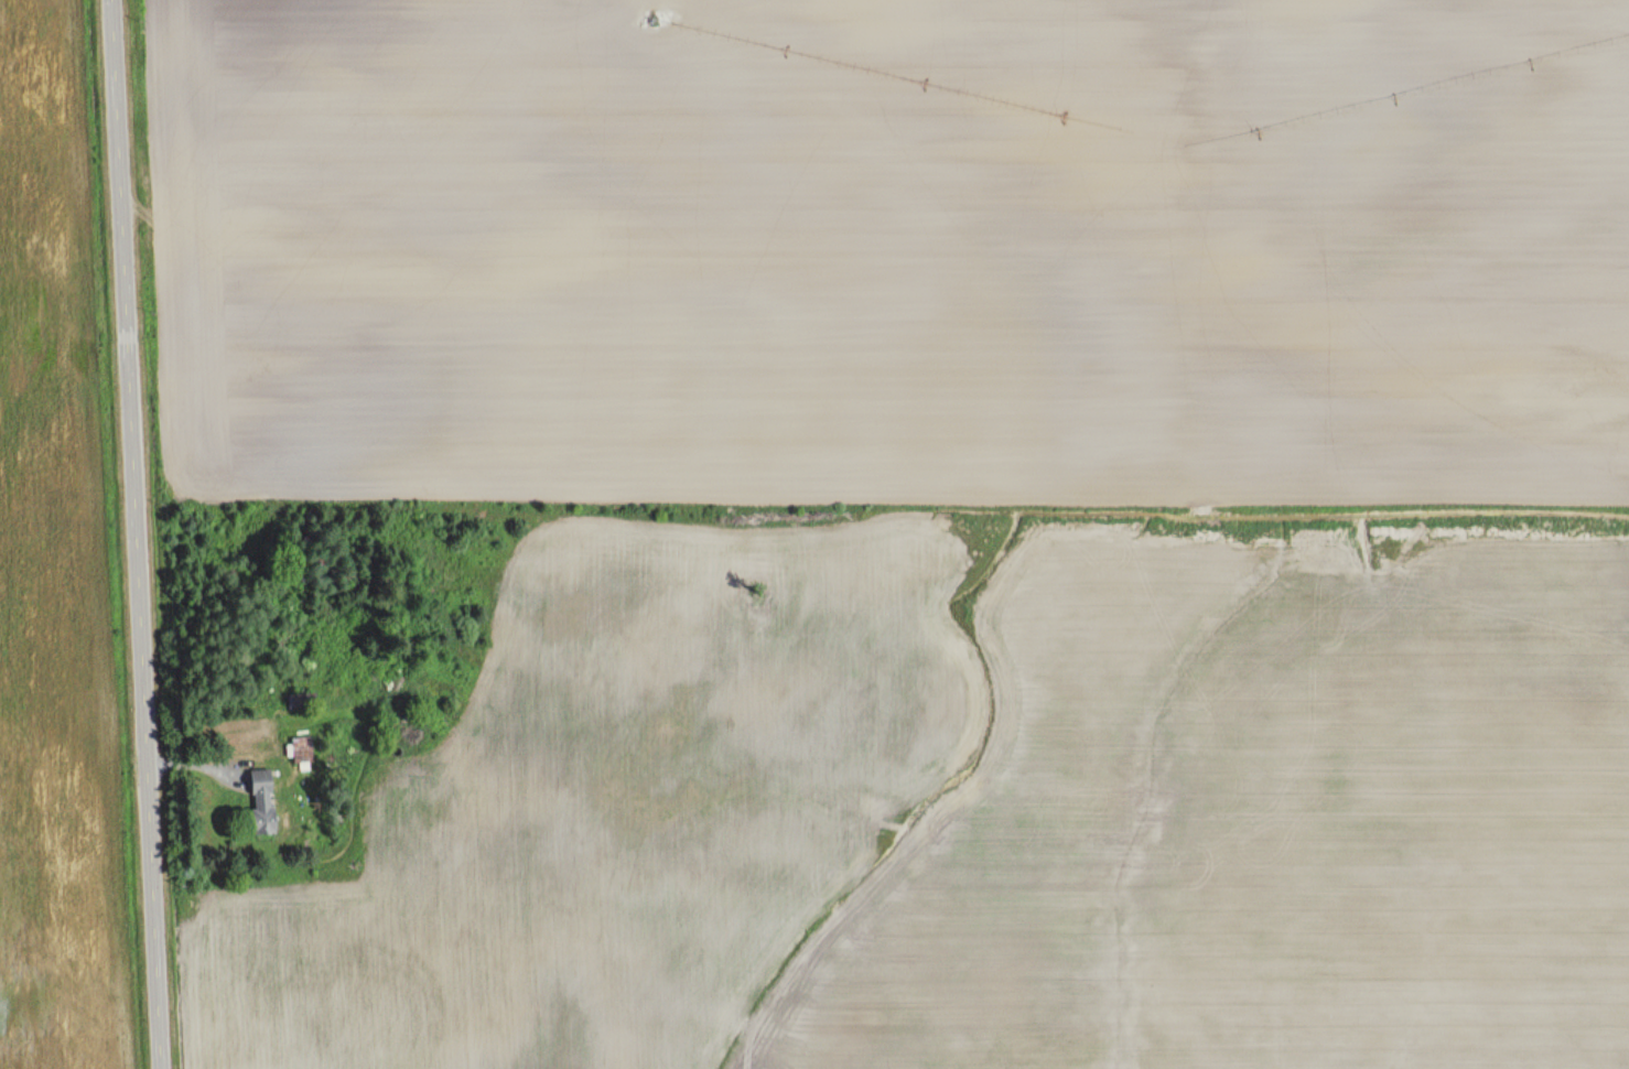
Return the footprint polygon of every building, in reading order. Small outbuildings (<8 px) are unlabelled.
[(293,767),(317,767),(317,736),(293,736),(293,767)] [(254,835),(276,834),(275,770),(252,770),(254,835)]
